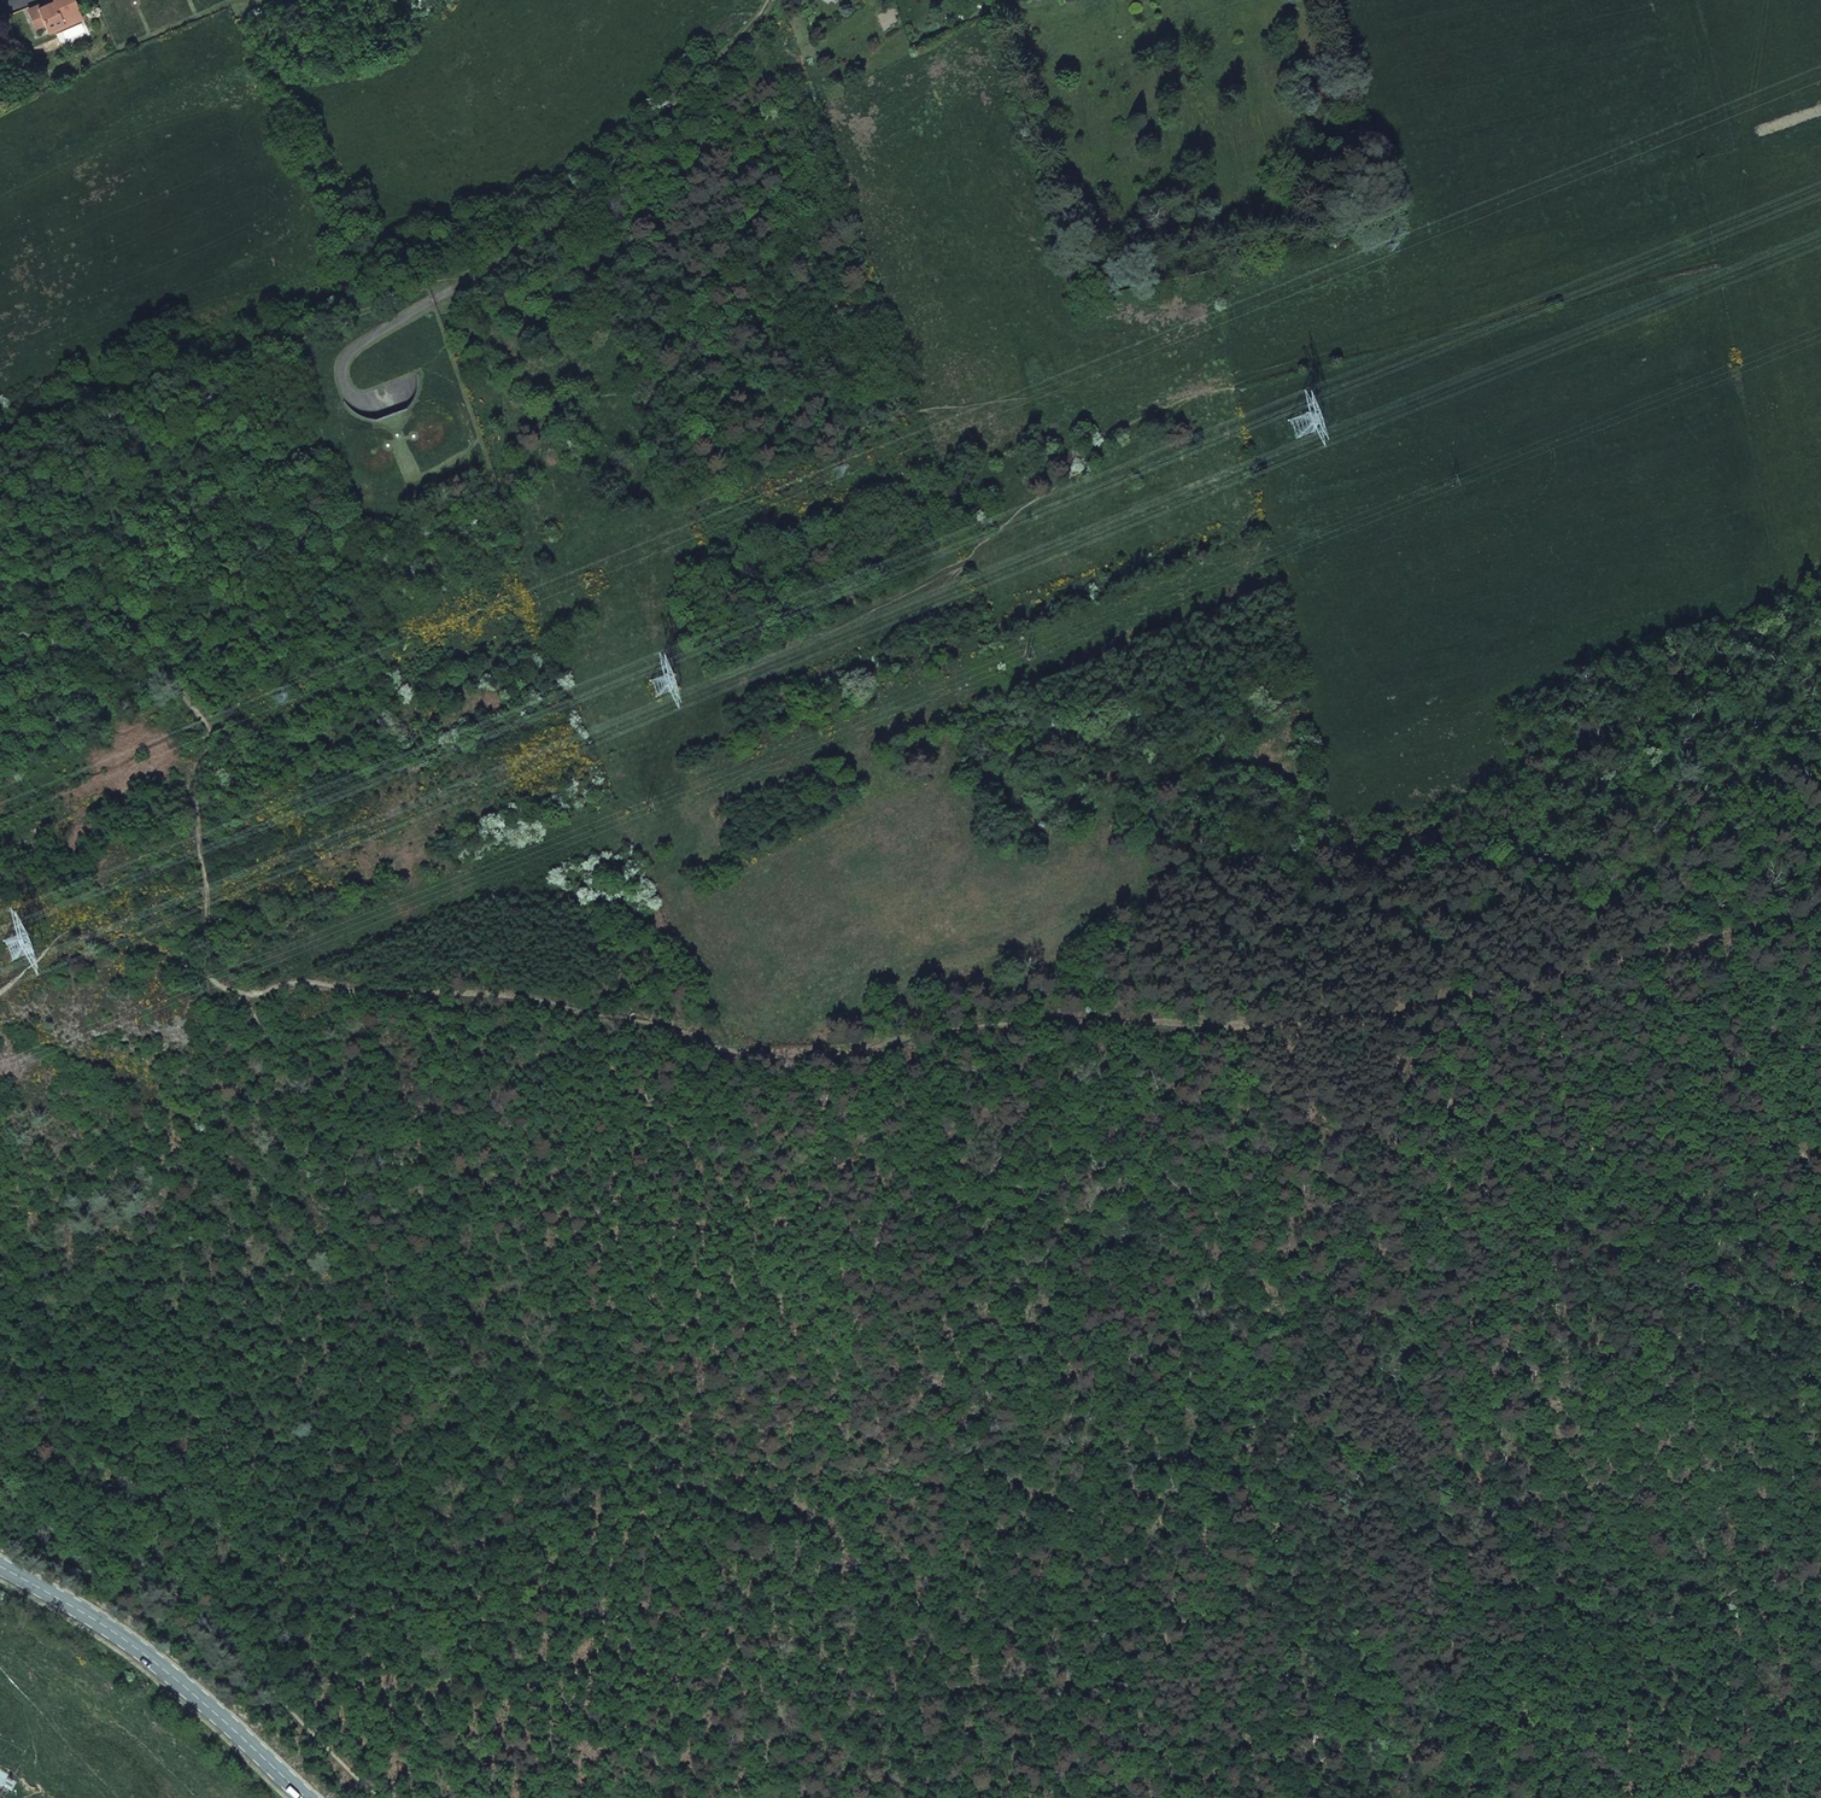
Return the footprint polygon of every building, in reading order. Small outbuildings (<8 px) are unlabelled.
[(52,0),(47,0),(26,9),(28,13),(53,2),(52,0)] [(28,13),(34,29),(44,25),(46,31),(63,24),(61,18),(79,11),(74,0),(52,0),(53,2),(28,13)] [(63,24),(46,31),(48,34),(82,19),(79,11),(61,18),(63,24)]
